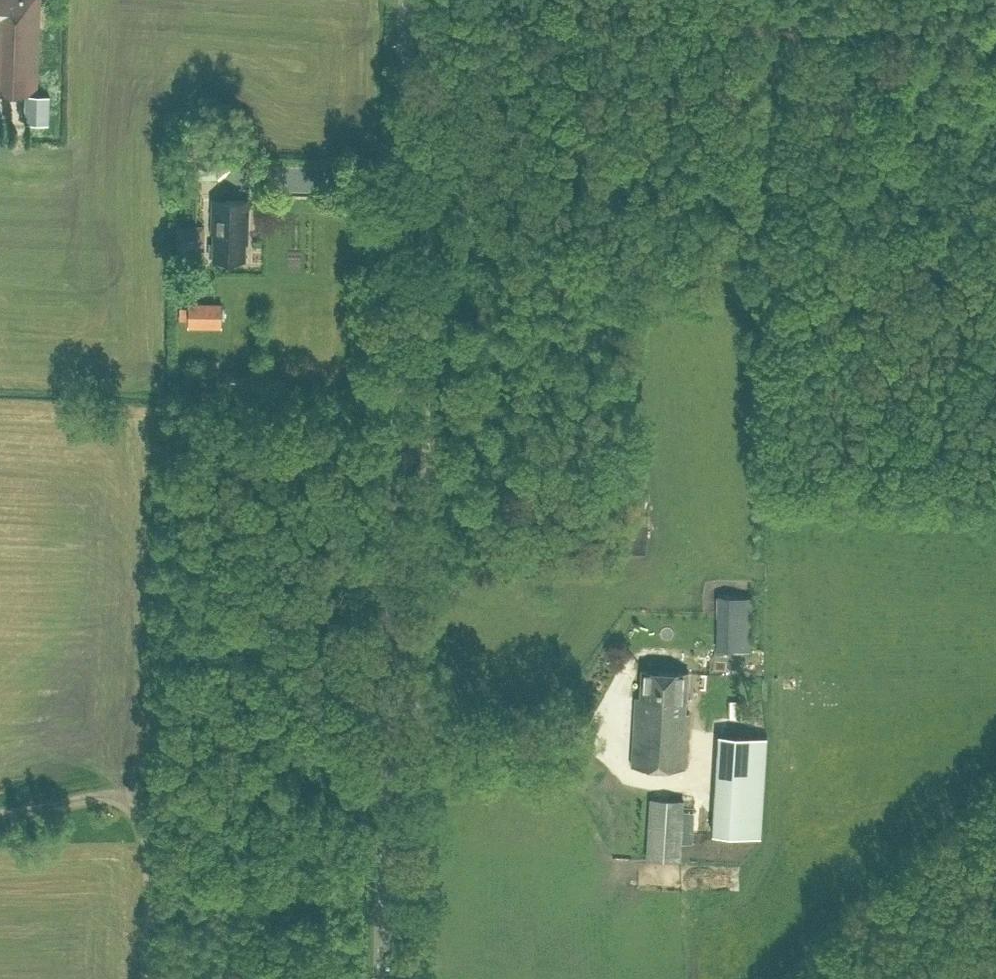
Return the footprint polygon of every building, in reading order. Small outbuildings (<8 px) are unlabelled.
[(37,93),(41,0),(0,0),(0,91),(37,93)] [(209,255),(214,255),(214,257),(244,257),(245,232),(247,232),(247,199),(213,198),(212,231),(214,231),(214,240),(209,240),(209,255)] [(193,321),(212,322),(212,323),(221,324),(222,301),(212,301),(188,301),(188,305),(179,305),(179,318),(187,318),(187,323),(193,323),(193,321)] [(716,593),(714,647),(709,646),(708,661),(747,663),(752,594),(716,593)] [(640,696),(635,696),(631,764),(685,767),(688,712),(684,711),(687,671),(642,668),(640,696)] [(717,734),(713,800),(712,831),(761,834),(767,737),(717,734)] [(680,859),(684,798),(649,796),(645,858),(680,859)]
